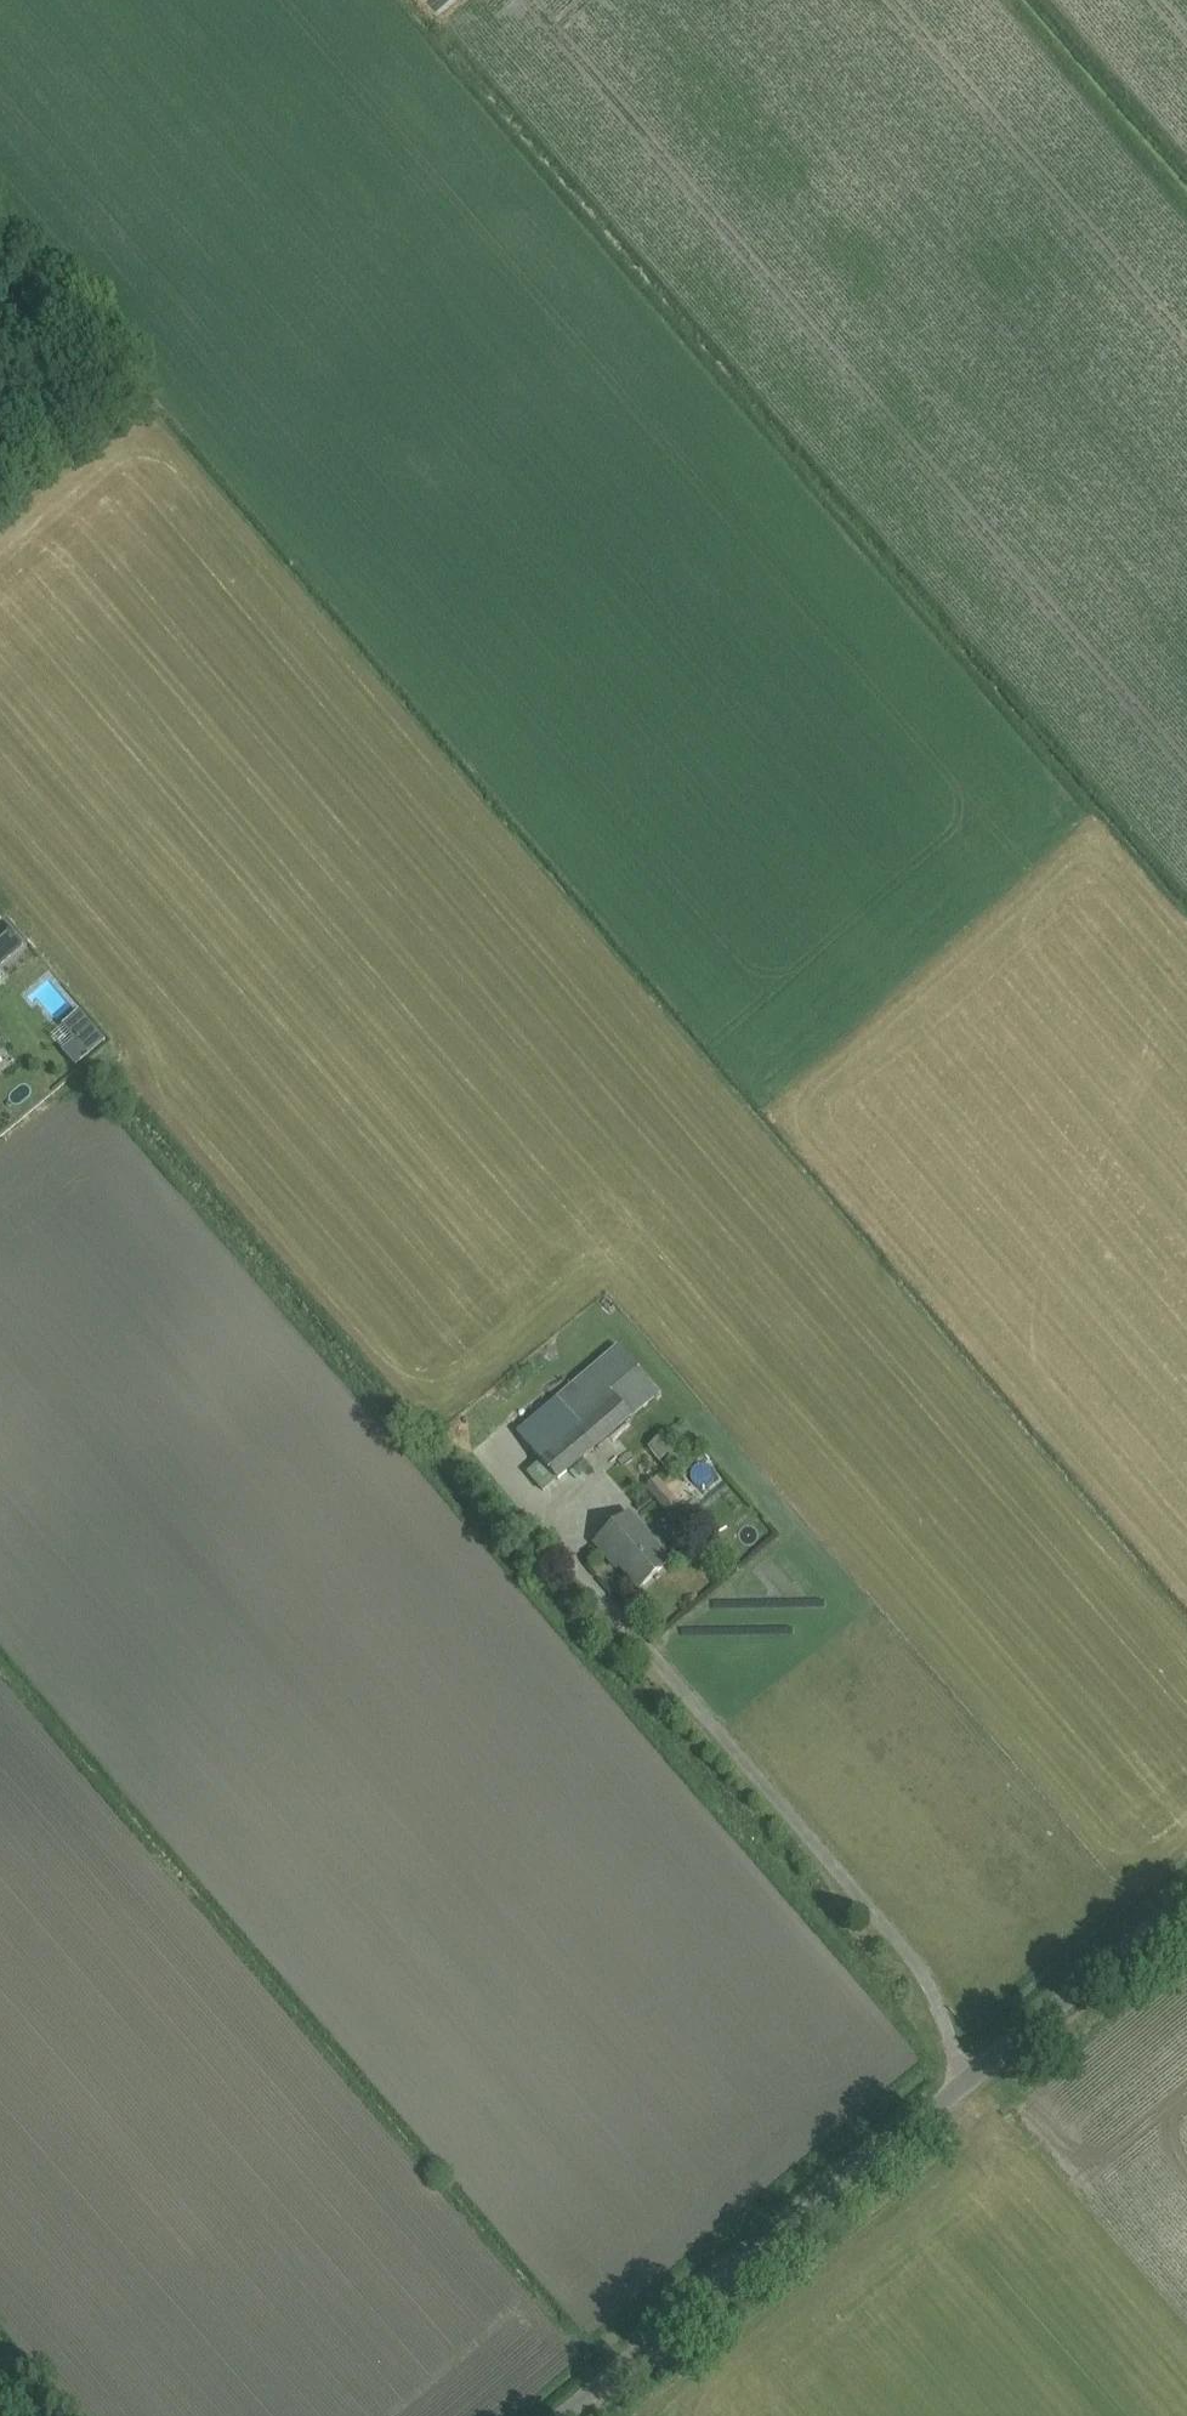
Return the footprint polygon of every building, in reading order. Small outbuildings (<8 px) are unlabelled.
[(10,915),(2,905),(0,907),(0,925),(10,915)] [(20,950),(1,928),(0,929),(0,967),(20,950)] [(539,1462),(555,1481),(658,1392),(618,1343),(514,1432),(539,1462)] [(686,1459),(664,1433),(647,1448),(669,1474),(686,1459)] [(658,1477),(644,1488),(677,1528),(691,1517),(658,1477)] [(638,1587),(669,1562),(628,1513),(594,1541),(608,1558),(611,1555),(638,1587)]
